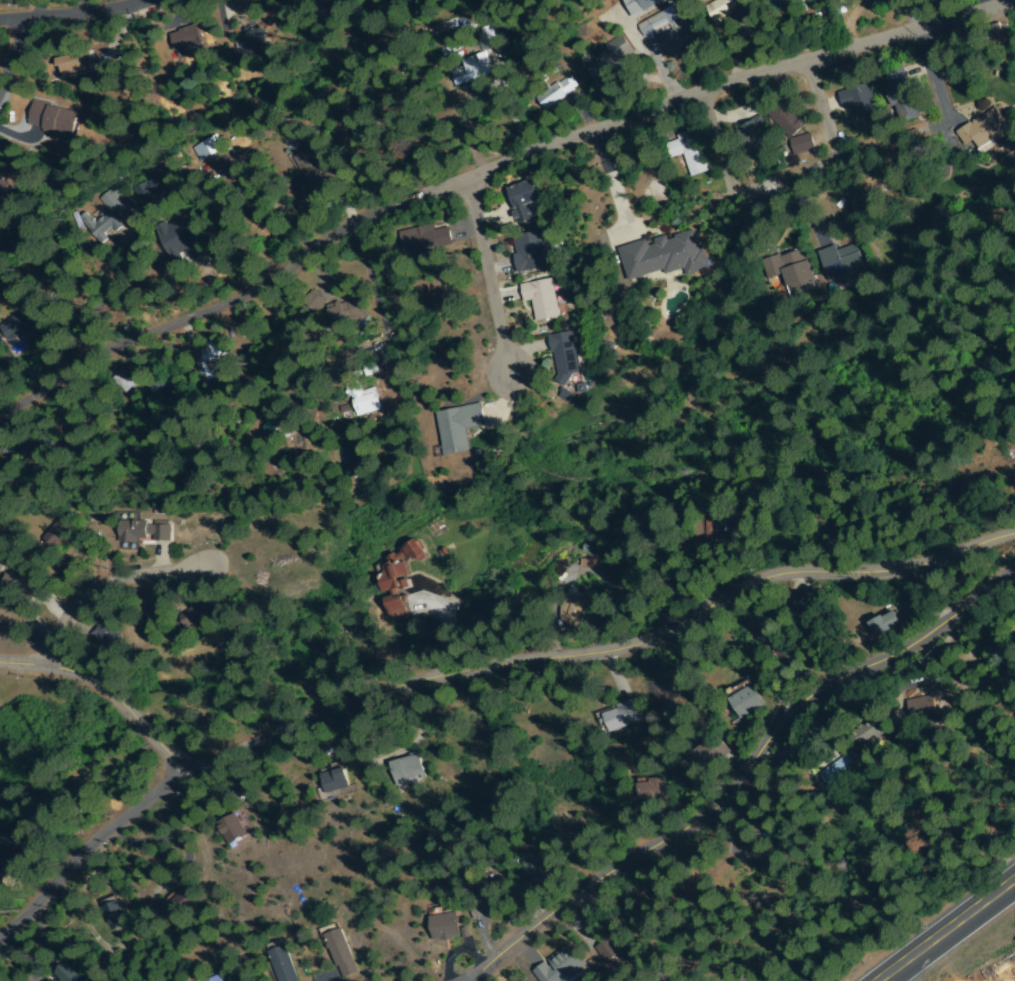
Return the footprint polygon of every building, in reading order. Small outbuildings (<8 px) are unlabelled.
[(235,4),(239,0),(249,0),(251,2),(241,11),(235,4)] [(631,18),(623,0),(672,0),(631,18)] [(707,10),(722,0),(730,0),(736,10),(715,23),(707,10)] [(773,14),(770,0),(792,0),(793,10),(773,14)] [(844,13),(842,0),(832,0),(834,14),(844,13)] [(669,26),(644,36),(639,23),(664,13),(669,26)] [(429,29),(454,19),(457,27),(432,37),(429,29)] [(660,38),(682,22),(695,40),(673,56),(660,38)] [(178,59),(171,35),(194,27),(202,51),(178,59)] [(489,29),(493,49),(484,50),(481,30),(489,29)] [(243,60),(240,32),(262,30),(265,57),(243,60)] [(601,92),(586,81),(616,36),(631,46),(601,92)] [(92,53),(95,71),(62,77),(59,59),(92,53)] [(483,55),(490,72),(459,86),(452,70),(483,55)] [(885,73),(902,68),(918,117),(901,123),(885,73)] [(573,90),(549,110),(539,98),(563,78),(573,90)] [(844,93),(864,84),(879,120),(859,129),(844,93)] [(425,96),(430,103),(416,114),(410,107),(425,96)] [(790,138),(770,113),(787,99),(807,123),(790,138)] [(35,102),(80,118),(72,139),(28,123),(35,102)] [(963,131),(992,109),(1009,130),(980,152),(963,131)] [(766,145),(749,152),(740,126),(757,120),(766,145)] [(364,126),(373,136),(361,146),(352,136),(364,126)] [(301,144),(297,131),(305,128),(309,141),(301,144)] [(684,152),(671,157),(667,144),(694,134),(708,170),(693,175),(684,152)] [(796,155),(792,142),(809,136),(813,149),(796,155)] [(194,150),(213,138),(220,149),(201,161),(194,150)] [(333,173),(317,189),(292,163),(308,147),(333,173)] [(530,178),(547,202),(521,220),(504,197),(530,178)] [(146,183),(162,208),(150,215),(135,190),(146,183)] [(87,214),(95,224),(111,212),(101,199),(113,189),(133,214),(100,241),(81,218),(87,214)] [(172,262),(155,230),(186,214),(206,254),(194,261),(190,253),(172,262)] [(446,225),(450,247),(404,256),(399,234),(446,225)] [(544,233),(549,266),(518,271),(513,238),(544,233)] [(620,248),(696,237),(701,268),(625,279),(620,248)] [(856,245),(863,271),(831,280),(824,254),(856,245)] [(791,296),(785,274),(768,279),(763,262),(804,250),(815,289),(791,296)] [(559,316),(537,323),(524,287),(546,279),(559,316)] [(308,294),(319,293),(320,309),(309,310),(308,294)] [(13,297),(19,294),(26,308),(42,300),(51,318),(9,340),(1,323),(21,313),(13,297)] [(92,320),(82,311),(92,297),(103,305),(92,320)] [(364,313),(329,322),(326,308),(361,300),(364,313)] [(557,382),(549,337),(571,333),(579,378),(557,382)] [(208,378),(201,379),(196,346),(225,342),(227,355),(205,358),(208,378)] [(176,411),(168,416),(147,383),(170,369),(179,382),(163,392),(176,411)] [(120,370),(133,383),(123,393),(110,380),(120,370)] [(380,404),(366,415),(340,384),(354,373),(380,404)] [(105,407),(102,420),(89,417),(91,404),(105,407)] [(466,427),(470,451),(443,455),(437,410),(479,404),(482,425),(466,427)] [(10,442),(9,455),(0,454),(1,441),(10,442)] [(730,542),(712,542),(713,519),(731,520),(730,542)] [(69,530),(58,549),(42,540),(54,521),(69,530)] [(168,538),(121,540),(120,526),(168,524),(168,538)] [(416,585),(392,597),(375,565),(419,542),(424,552),(404,562),(416,585)] [(9,607),(0,602),(0,585),(9,568),(25,577),(9,607)] [(566,595),(592,604),(582,630),(557,621),(566,595)] [(394,619),(389,606),(407,600),(411,613),(394,619)] [(208,619),(188,629),(180,613),(200,603),(208,619)] [(898,612),(903,624),(876,636),(871,624),(898,612)] [(760,619),(768,630),(757,638),(749,627),(760,619)] [(121,638),(106,651),(91,635),(106,621),(121,638)] [(759,711),(732,714),(729,690),(756,686),(759,711)] [(909,702),(931,698),(935,721),(912,724),(909,702)] [(635,701),(642,718),(609,732),(602,715),(635,701)] [(847,736),(881,715),(891,732),(857,752),(847,736)] [(680,766),(689,756),(698,763),(720,738),(730,747),(699,783),(680,766)] [(398,785),(389,764),(414,754),(423,774),(398,785)] [(850,756),(861,771),(835,789),(824,774),(850,756)] [(346,786),(325,793),(318,772),(339,765),(346,786)] [(665,804),(638,802),(640,779),(667,781),(665,804)] [(245,836),(230,845),(217,823),(233,814),(245,836)] [(627,833),(621,821),(633,815),(639,827),(627,833)] [(557,882),(523,882),(523,855),(557,855),(557,882)] [(163,908),(182,888),(196,902),(178,922),(163,908)] [(113,930),(98,907),(114,898),(128,921),(113,930)] [(627,904),(635,920),(620,927),(631,949),(604,962),(596,944),(614,935),(604,914),(627,904)] [(457,937),(434,940),(431,917),(453,914),(457,937)] [(324,935),(336,929),(356,972),(343,978),(324,935)] [(283,942),(297,980),(280,980),(268,948),(283,942)] [(588,969),(574,980),(542,980),(537,975),(568,947),(588,969)] [(85,980),(84,980),(65,980),(54,967),(66,957),(85,980)]
